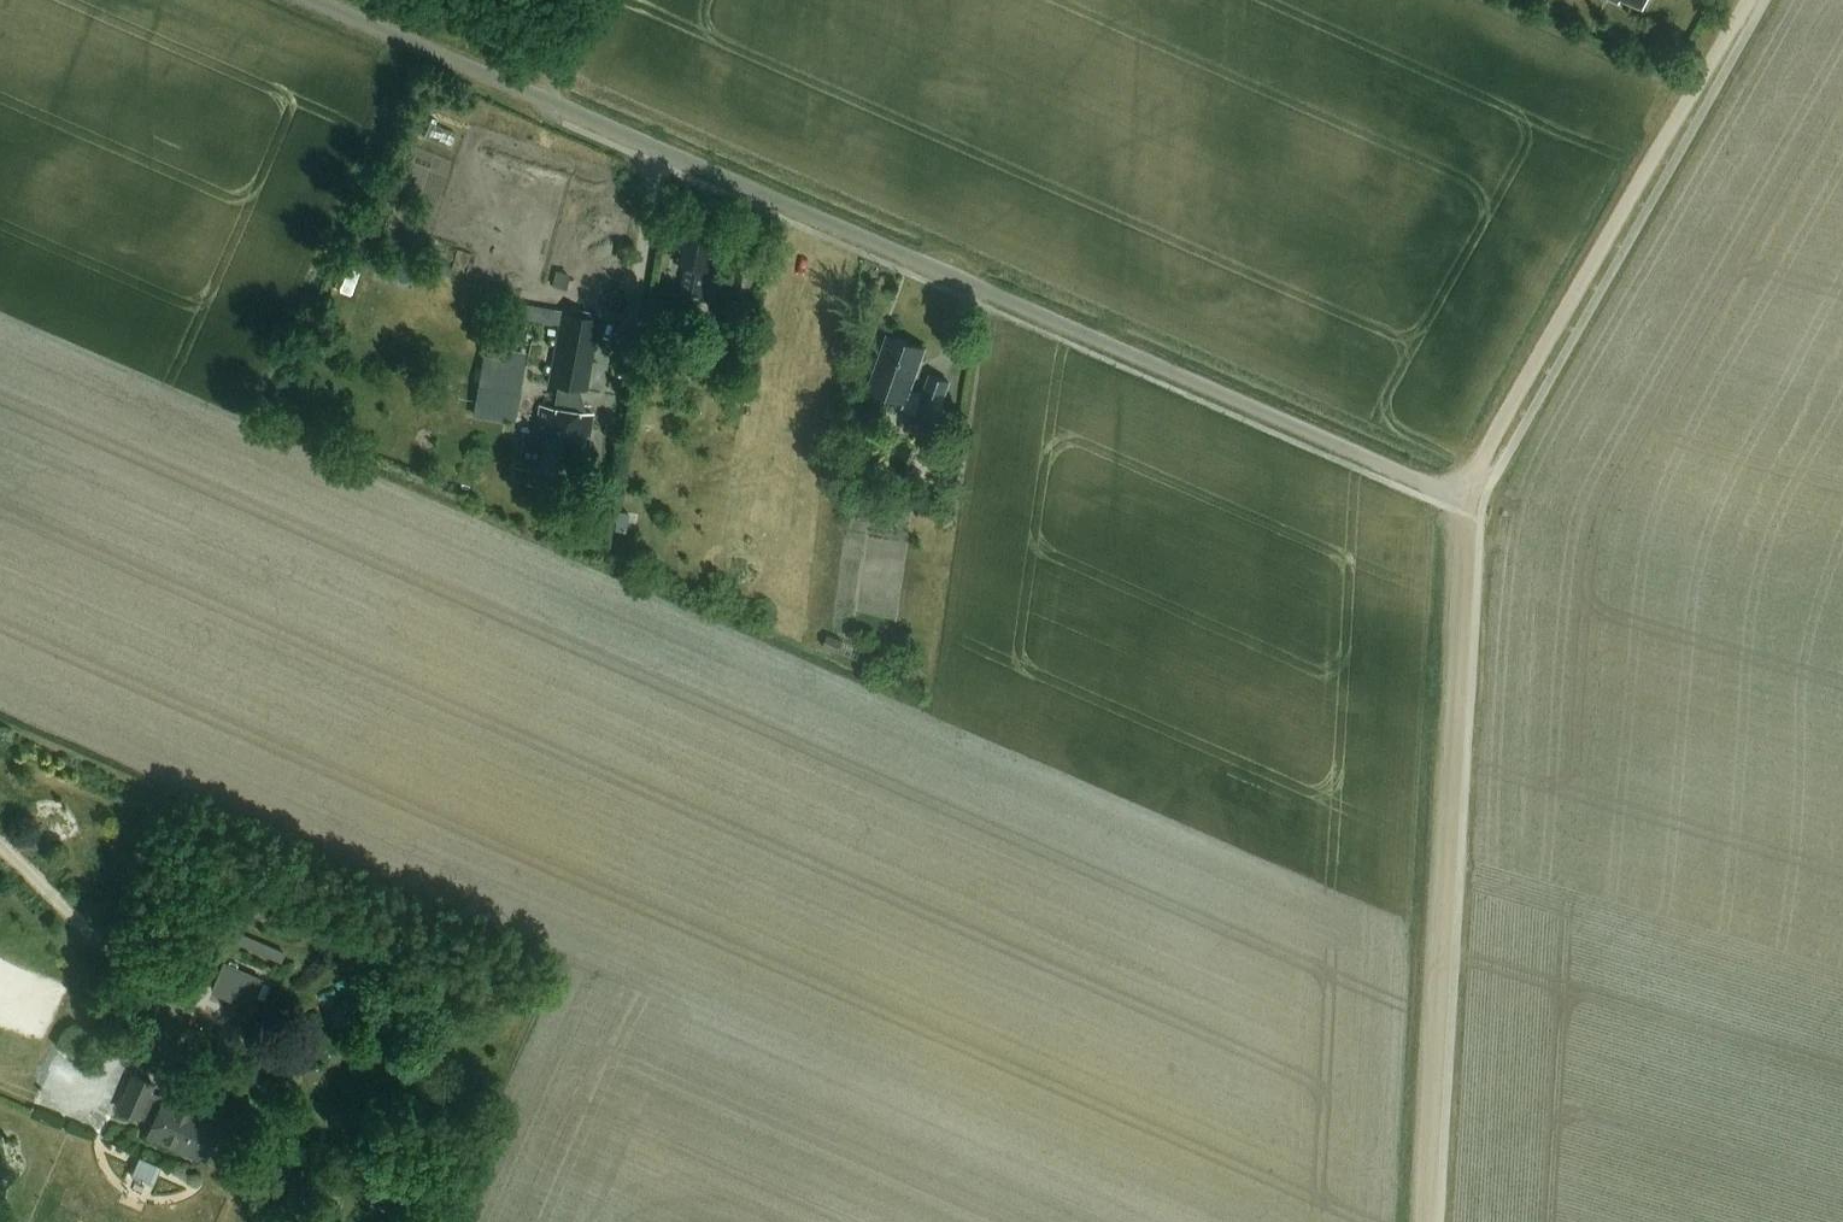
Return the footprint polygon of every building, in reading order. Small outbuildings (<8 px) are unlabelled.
[(1642,9),(1646,0),(1621,0),(1642,9)] [(699,293),(712,231),(684,226),(676,263),(683,264),(678,289),(699,293)] [(745,292),(751,254),(730,250),(723,289),(745,292)] [(584,390),(598,316),(561,310),(548,383),(584,390)] [(925,393),(909,388),(924,347),(887,333),(868,387),(903,400),(900,410),(935,423),(949,383),(931,376),(925,393)] [(514,425),(523,369),(482,362),(472,418),(514,425)] [(584,462),(593,414),(540,405),(528,475),(574,483),(578,461),(584,462)] [(588,515),(580,547),(596,551),(605,519),(588,515)] [(843,644),(827,638),(823,649),(838,655),(843,644)] [(280,965),(284,954),(232,931),(227,941),(280,965)] [(226,959),(215,992),(256,1005),(267,972),(226,959)] [(157,1115),(147,1136),(205,1162),(219,1129),(160,1103),(147,1098),(153,1085),(133,1075),(118,1110),(138,1119),(139,1117),(143,1109),(157,1115)] [(161,1178),(164,1161),(142,1157),(138,1174),(161,1178)]
